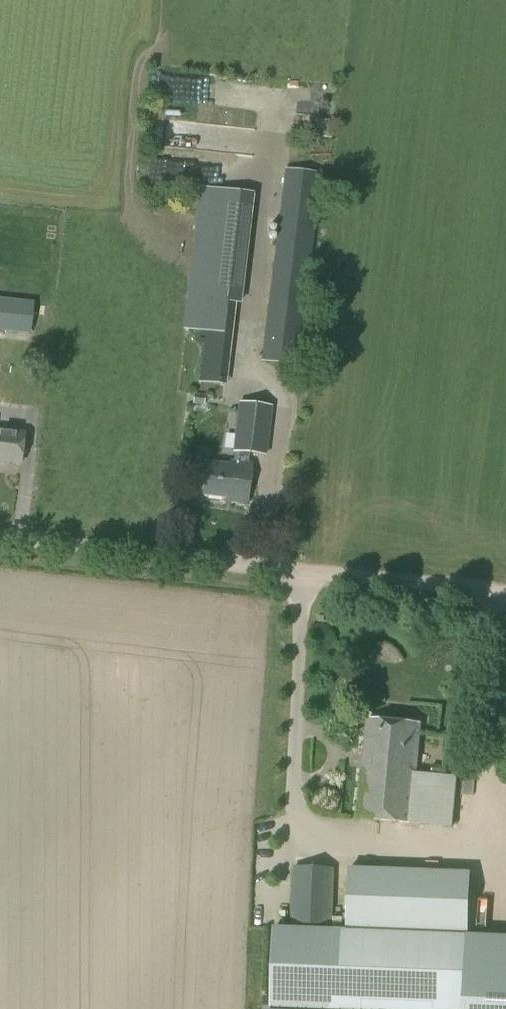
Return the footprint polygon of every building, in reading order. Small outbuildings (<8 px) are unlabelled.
[(330,128),(330,122),(316,121),(315,126),(314,136),(330,138),(331,128),(330,128)] [(200,124),(199,152),(221,153),(222,125),(200,124)] [(297,365),(320,174),(285,170),(261,360),(297,365)] [(239,302),(252,196),(200,190),(184,329),(207,331),(201,379),(225,382),(234,302),(239,302)] [(34,303),(0,299),(0,332),(30,335),(34,303)] [(194,394),(193,404),(204,406),(205,396),(194,394)] [(264,455),(270,407),(238,403),(233,448),(234,449),(233,460),(229,460),(229,463),(207,461),(203,495),(229,499),(229,502),(246,504),(251,466),(247,466),(248,453),(264,455)] [(19,465),(23,434),(0,432),(0,463),(19,465)] [(411,823),(415,774),(419,723),(367,719),(359,819),(411,823)] [(445,764),(432,763),(431,773),(443,774),(445,764)] [(415,774),(411,823),(452,827),(456,778),(415,774)] [(338,881),(339,869),(294,867),(291,925),(332,927),(335,881),(338,881)] [(469,933),(470,873),(350,870),(348,930),(469,933)] [(468,935),(273,928),(270,1008),(466,1008),(467,992),(468,935)] [(468,935),(467,992),(466,1008),(505,1008),(505,936),(468,935)]
